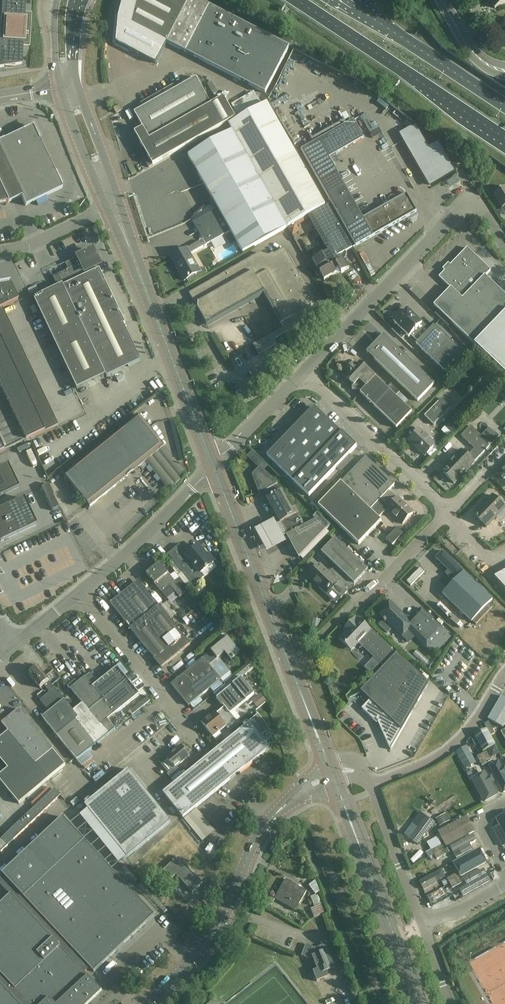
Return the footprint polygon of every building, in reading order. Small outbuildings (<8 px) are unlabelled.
[(5,67),(5,68),(15,68),(15,65),(22,64),(23,45),(28,45),(30,16),(25,15),(26,0),(2,0),(0,33),(0,68),(5,67)] [(265,94),(289,48),(197,0),(138,0),(131,25),(265,94)] [(495,9),(504,3),(504,0),(490,0),(495,9)] [(135,113),(143,128),(148,137),(140,142),(150,160),(146,162),(149,168),(236,119),(224,98),(212,105),(196,78),(135,113)] [(188,157),(213,201),(258,176),(296,154),(267,103),(229,125),(233,131),(188,157)] [(113,109),(115,113),(116,114),(123,110),(120,105),(113,109)] [(390,131),(385,117),(376,121),(381,134),(390,131)] [(301,150),(351,238),(356,247),(417,212),(407,194),(363,219),(328,156),(336,151),(337,153),(364,138),(354,120),(301,150)] [(402,133),(399,134),(399,135),(402,133),(432,186),(454,173),(456,172),(439,142),(429,147),(416,125),(415,125),(402,133)] [(33,126),(23,131),(0,142),(0,187),(8,203),(21,197),(25,206),(62,188),(33,126)] [(385,143),(396,138),(393,133),(382,138),(385,143)] [(258,176),(213,201),(218,209),(196,222),(204,235),(202,239),(206,246),(231,232),(243,253),(326,206),(296,154),(258,176)] [(8,203),(0,187),(0,205),(8,204),(8,203)] [(494,195),(503,209),(504,212),(504,188),(494,195)] [(309,217),(327,250),(331,248),(337,257),(341,255),(352,249),(329,206),(309,217)] [(174,257),(181,269),(179,271),(185,281),(189,279),(191,283),(207,273),(204,268),(199,271),(190,255),(203,247),(200,242),(174,257)] [(331,248),(327,250),(328,252),(313,261),(317,268),(321,266),(328,278),(327,279),(328,279),(337,274),(335,271),(339,269),(341,274),(349,269),(341,255),(337,257),(331,248)] [(434,306),(475,345),(504,375),(504,295),(485,277),(491,271),(467,248),(450,266),(450,269),(447,273),(445,271),(439,278),(451,289),(451,294),(445,294),(434,306)] [(201,288),(200,288),(190,294),(189,295),(207,325),(264,293),(270,303),(269,303),(270,303),(275,313),(275,314),(276,313),(281,323),(281,324),(285,329),(296,323),(296,322),(302,318),(304,322),(320,312),(284,249),(268,258),(268,259),(262,263),(257,255),(221,276),(221,277),(211,282),(210,282),(211,283),(201,288)] [(34,299),(77,389),(106,376),(107,378),(141,361),(124,325),(126,324),(98,266),(100,265),(93,251),(65,264),(68,270),(53,277),(58,287),(34,299)] [(350,268),(360,263),(355,253),(344,259),(350,268)] [(0,288),(0,390),(24,442),(58,426),(2,309),(17,302),(10,286),(0,288)] [(406,312),(405,311),(401,316),(401,317),(394,324),(396,326),(392,330),(412,348),(416,344),(429,331),(408,310),(406,312)] [(434,326),(429,331),(416,344),(452,379),(470,360),(434,326)] [(254,346),(259,355),(275,346),(270,336),(254,346)] [(383,336),(367,353),(418,402),(434,384),(383,336)] [(361,391),(362,392),(376,378),(374,376),(372,378),(367,373),(368,371),(360,363),(356,367),(353,364),(346,371),(349,374),(345,378),(349,381),(348,382),(350,384),(350,383),(353,386),(353,390),(352,391),(361,391)] [(491,375),(498,382),(502,378),(495,371),(491,375)] [(412,413),(376,378),(362,392),(360,394),(397,429),(412,413)] [(425,417),(434,426),(450,408),(441,399),(425,417)] [(267,457),(294,483),(309,497),(357,447),(342,433),(341,434),(314,408),(267,457)] [(138,468),(164,447),(139,415),(65,475),(64,475),(90,507),(116,486),(115,484),(120,481),(121,482),(122,481),(121,480),(125,476),(126,477),(128,476),(127,475),(131,471),(132,473),(134,472),(133,470),(137,467),(138,468)] [(474,449),(468,457),(474,463),(499,437),(490,428),(481,436),(471,426),(461,436),(474,449)] [(420,429),(416,433),(409,441),(418,449),(418,450),(425,457),(436,446),(425,436),(426,435),(420,429)] [(439,453),(448,445),(444,441),(436,449),(439,453)] [(448,474),(446,476),(454,484),(474,463),(468,457),(461,450),(443,469),(448,474)] [(366,457),(341,483),(378,519),(387,510),(397,499),(389,491),(395,485),(366,457)] [(0,468),(0,497),(19,488),(8,465),(0,468)] [(504,485),(504,465),(504,466),(504,467),(495,476),(504,485)] [(280,524),(285,521),(299,514),(295,508),(292,510),(282,491),(280,492),(276,485),(277,484),(260,467),(252,475),(262,501),(267,498),(268,499),(267,499),(280,524)] [(378,519),(341,483),(318,506),(359,545),(381,522),(378,519)] [(53,511),(60,508),(48,484),(41,488),(53,511)] [(487,528),(504,509),(504,508),(493,496),(474,515),(477,518),(476,518),(478,520),(478,519),(487,528)] [(0,509),(0,543),(5,540),(36,525),(24,498),(0,509)] [(397,499),(387,510),(403,525),(413,514),(397,499)] [(285,533),(299,558),(327,530),(316,521),(305,526),(299,514),(285,521),(290,530),(285,533)] [(286,543),(273,521),(254,531),(267,554),(286,543)] [(386,540),(392,546),(403,534),(397,528),(386,540)] [(335,539),(328,546),(321,553),(336,567),(329,574),(337,581),(331,587),(342,598),(347,592),(346,590),(352,583),(354,585),(368,570),(335,539)] [(180,545),(168,555),(194,586),(204,578),(201,574),(214,563),(208,555),(207,556),(198,546),(191,552),(192,554),(189,557),(180,545)] [(436,558),(457,579),(463,573),(443,552),(436,558)] [(166,599),(174,592),(179,598),(185,594),(160,563),(146,575),(166,599)] [(330,589),(331,587),(337,581),(329,574),(320,566),(309,577),(326,594),(327,594),(326,593),(328,591),(330,589)] [(494,577),(504,589),(504,572),(494,577)] [(443,595),(449,601),(472,622),(492,600),(463,573),(443,595)] [(158,606),(145,590),(139,582),(112,604),(131,628),(130,629),(162,668),(190,645),(158,605),(158,606)] [(401,637),(408,630),(406,628),(412,623),(410,621),(406,618),(404,619),(391,606),(393,605),(389,601),(383,607),(386,611),(380,617),(401,637)] [(408,630),(434,655),(451,637),(421,609),(410,621),(412,623),(406,628),(408,630)] [(360,642),(385,665),(396,653),(371,629),(370,630),(357,619),(356,620),(354,619),(343,630),(345,632),(338,639),(345,646),(347,644),(355,651),(360,646),(358,644),(360,642)] [(211,652),(216,658),(217,659),(226,652),(233,660),(241,654),(228,638),(211,652)] [(216,658),(211,652),(171,685),(189,706),(221,680),(208,664),(216,658)] [(366,686),(361,692),(370,700),(362,709),(374,721),(375,719),(379,722),(378,723),(385,739),(391,750),(429,684),(397,654),(396,655),(396,654),(385,665),(367,684),(366,686)] [(55,689),(35,665),(31,668),(33,671),(29,675),(40,689),(44,686),(50,693),(55,689)] [(92,688),(85,678),(78,683),(76,681),(69,687),(68,686),(67,687),(70,690),(71,690),(83,704),(89,712),(128,681),(117,668),(92,688)] [(217,698),(225,708),(230,714),(254,695),(241,679),(217,698)] [(139,695),(128,681),(89,712),(83,704),(73,712),(55,689),(50,693),(40,701),(50,713),(43,718),(42,717),(77,761),(115,730),(108,720),(139,695)] [(497,725),(503,728),(504,725),(504,698),(502,696),(488,720),(497,725)] [(230,714),(225,708),(217,715),(215,713),(202,723),(213,737),(226,727),(228,729),(236,722),(230,714)] [(0,753),(11,767),(0,776),(0,781),(19,804),(66,766),(19,710),(2,724),(8,732),(0,739),(0,753)] [(258,717),(249,724),(163,794),(183,818),(269,749),(266,745),(272,740),(272,741),(273,741),(271,736),(269,731),(267,727),(263,723),(258,715),(257,716),(258,717)] [(474,737),(476,740),(483,753),(496,745),(491,737),(495,734),(489,722),(484,725),(487,730),(474,737)] [(190,757),(189,757),(181,747),(167,759),(175,769),(190,757)] [(487,752),(482,754),(487,764),(492,761),(487,752)] [(482,754),(477,757),(482,767),(487,764),(482,754)] [(499,763),(490,768),(504,796),(504,795),(504,773),(499,763)] [(85,806),(127,858),(171,823),(128,770),(85,806)] [(480,781),(490,802),(502,796),(491,776),(480,781)] [(44,799),(0,841),(0,852),(1,853),(61,796),(54,790),(44,799)] [(435,823),(428,818),(421,813),(405,835),(417,845),(426,833),(427,834),(435,823)] [(99,992),(85,977),(87,976),(84,973),(90,968),(94,972),(154,916),(147,908),(62,818),(2,875),(3,876),(0,879),(0,885),(10,895),(0,905),(0,1003),(86,1003),(99,992)] [(467,821),(439,836),(446,849),(474,833),(467,821)] [(476,836),(450,850),(457,861),(482,848),(476,836)] [(441,845),(431,850),(434,855),(444,850),(441,845)] [(446,855),(444,850),(434,855),(436,859),(437,860),(446,855)] [(483,850),(455,866),(461,878),(490,862),(483,850)] [(171,880),(186,866),(178,858),(163,871),(171,880)] [(466,888),(458,893),(462,900),(492,884),(485,871),(464,883),(466,888)] [(182,882),(186,886),(193,893),(203,884),(196,876),(192,872),(182,882)] [(457,874),(447,879),(450,884),(460,879),(457,874)] [(419,882),(423,890),(437,883),(433,875),(419,882)] [(462,884),(460,879),(450,884),(450,885),(453,889),(462,884)] [(275,899),(296,911),(307,892),(286,880),(275,899)] [(453,889),(450,885),(427,897),(433,908),(453,896),(450,890),(453,889)] [(310,909),(314,919),(324,915),(321,906),(310,909)] [(335,969),(328,950),(326,945),(316,948),(306,945),(301,956),(308,959),(312,957),(317,970),(313,972),(317,982),(329,977),(327,972),(335,969)]
